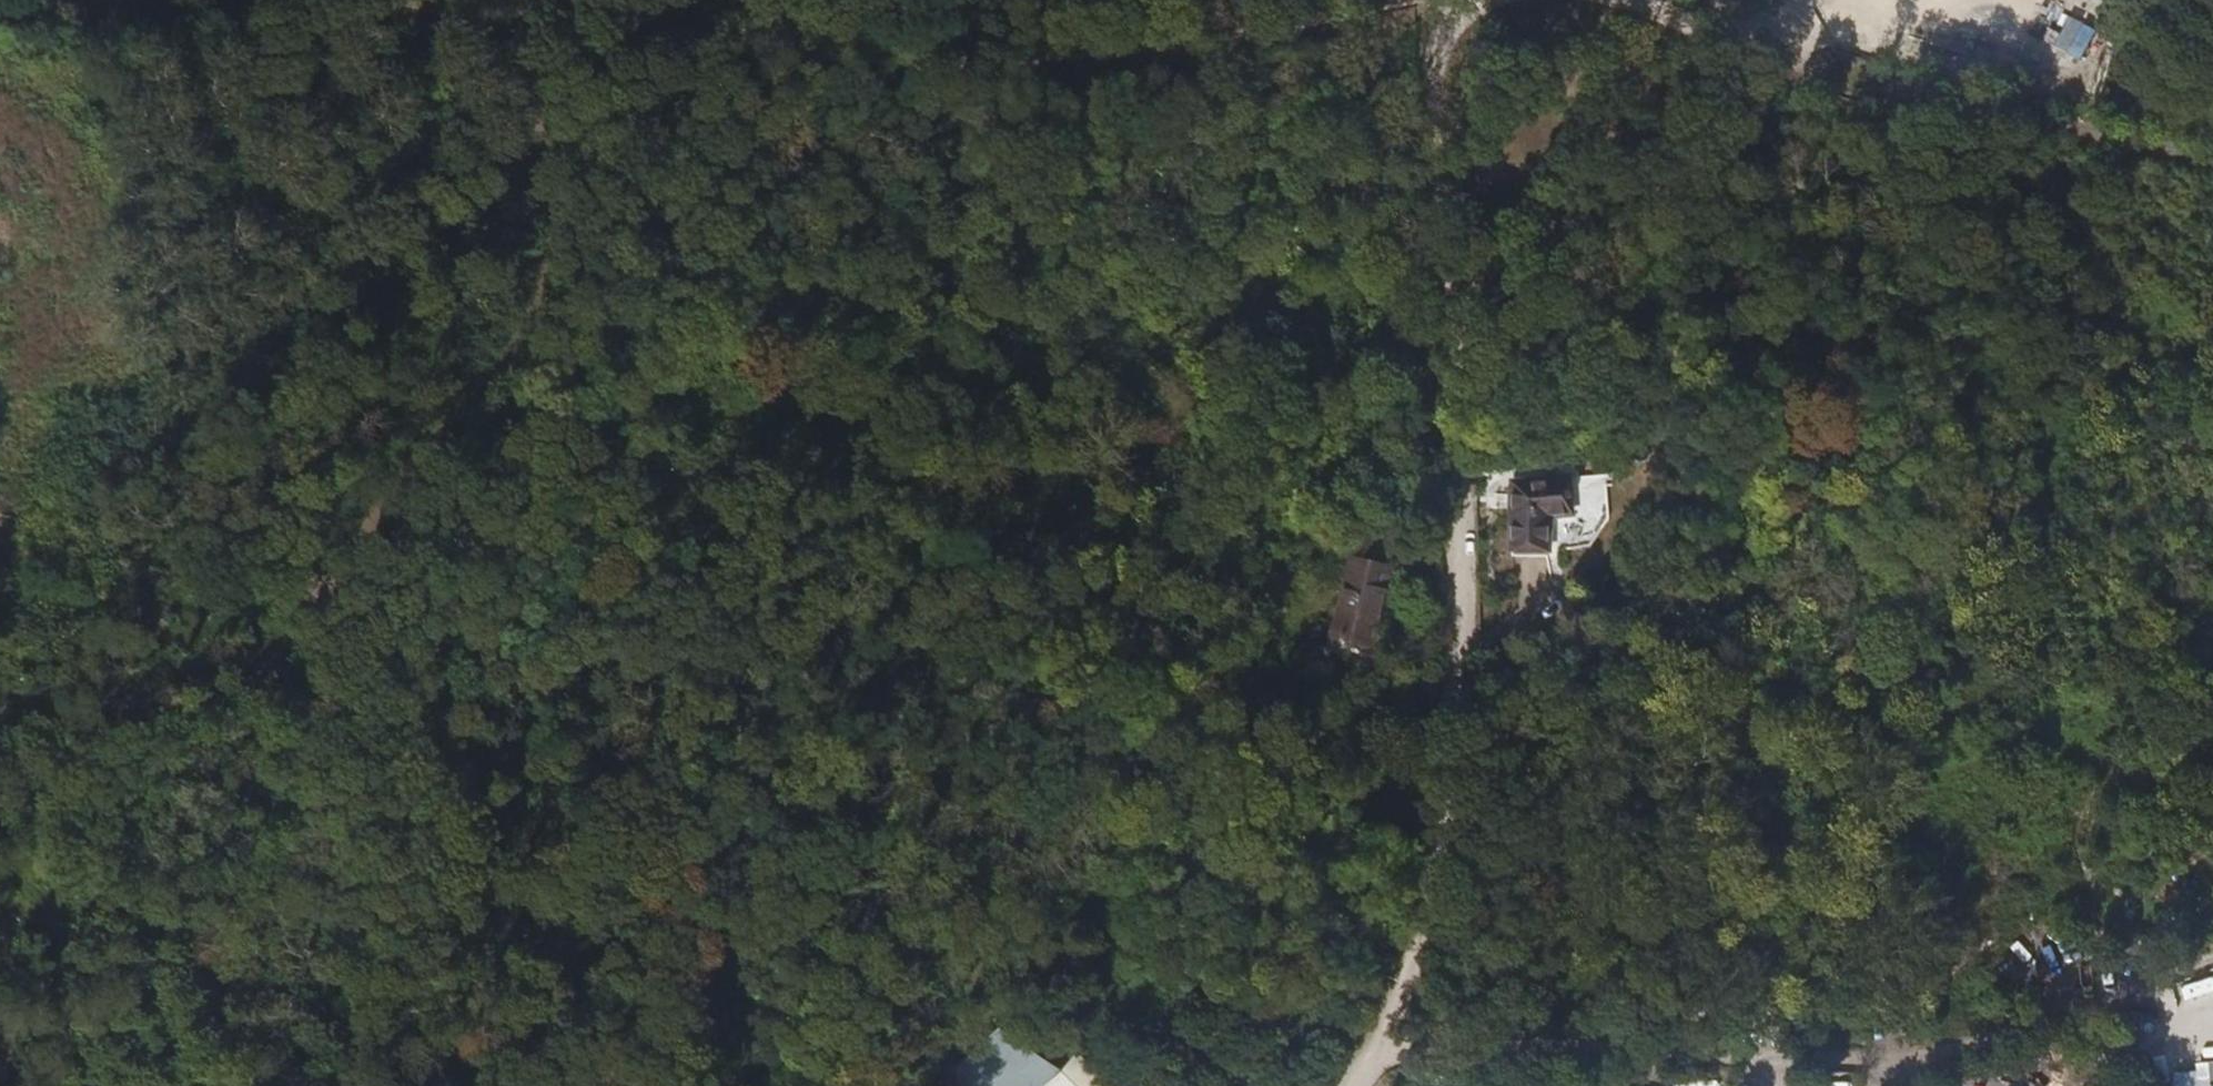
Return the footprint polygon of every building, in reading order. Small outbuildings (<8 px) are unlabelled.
[(1513,551),(1550,552),(1551,524),(1571,524),(1572,509),(1576,509),(1576,501),(1572,501),(1572,488),(1515,486),(1513,551)] [(1355,557),(1335,637),(1369,645),(1374,624),(1378,626),(1384,602),(1393,567),(1355,557)] [(1335,637),(1333,649),(1378,659),(1392,604),(1384,602),(1378,626),(1374,624),(1369,645),(1335,637)] [(1078,1053),(1062,1073),(1022,1047),(977,1085),(1111,1085),(1078,1053)]
